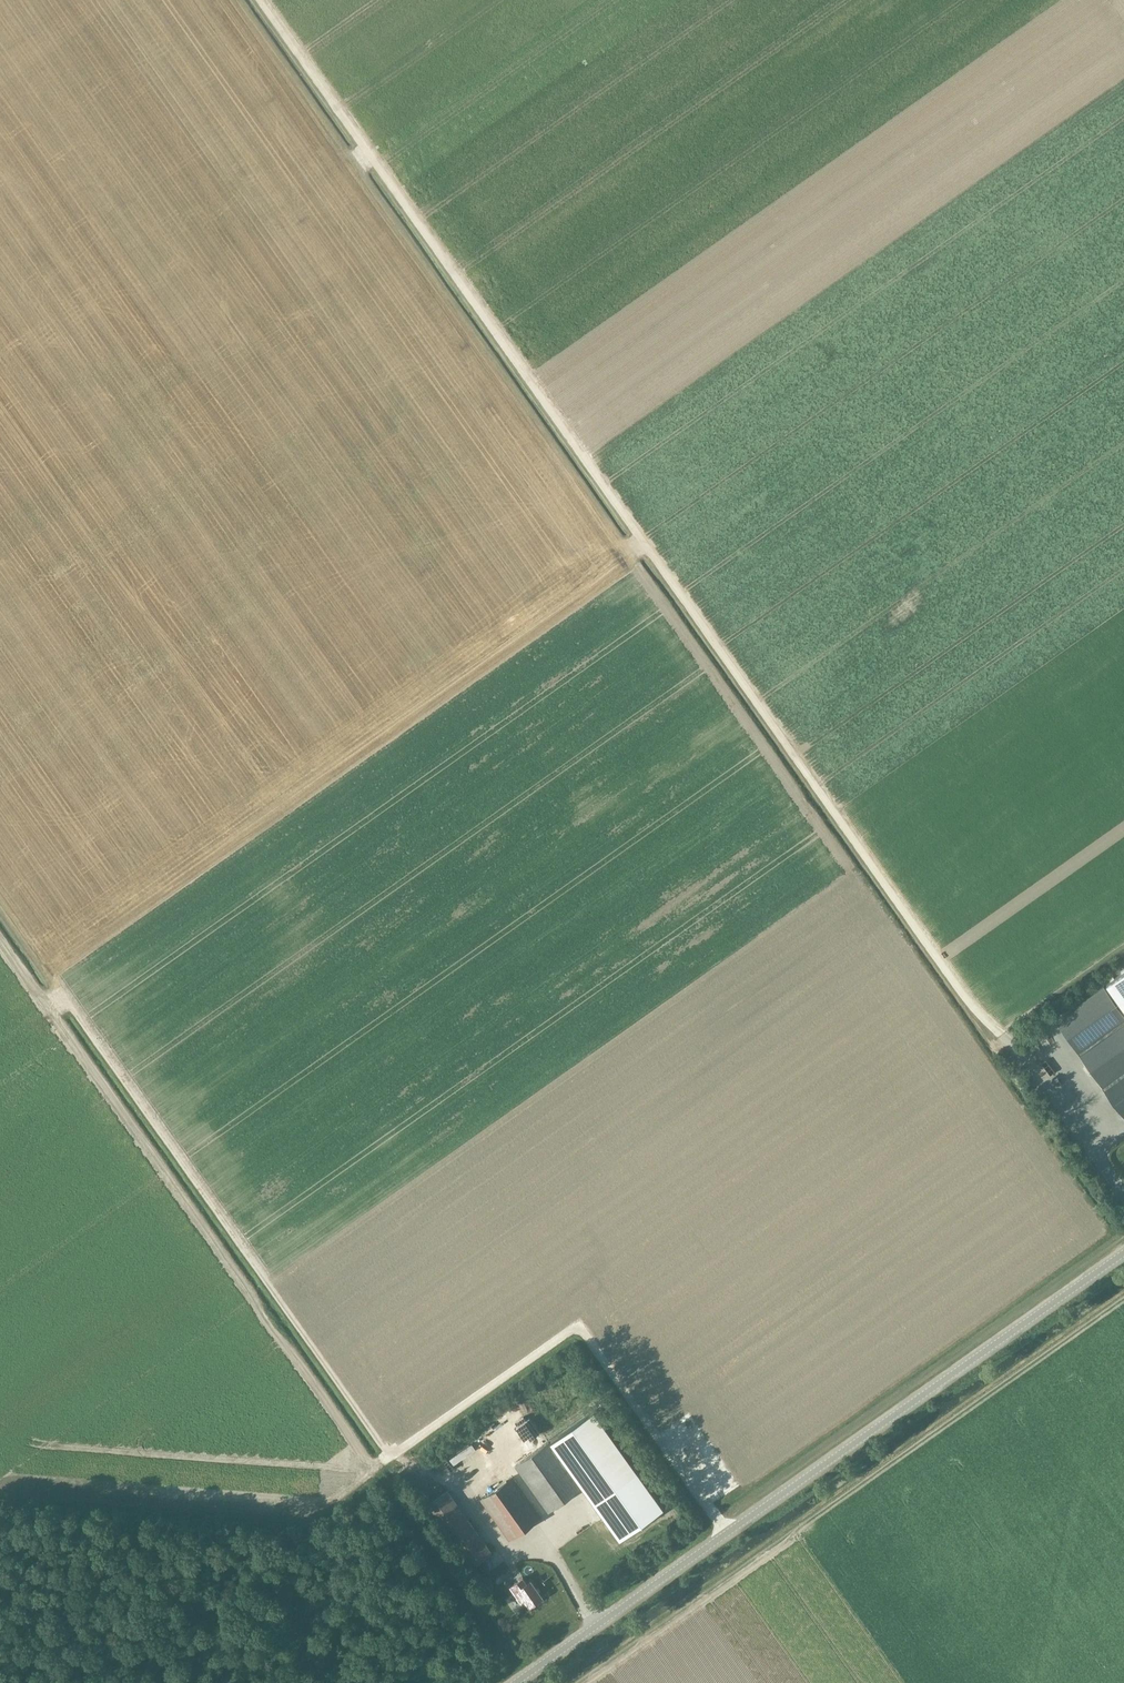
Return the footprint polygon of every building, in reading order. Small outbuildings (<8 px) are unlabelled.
[(1106,983),(1123,1009),(1123,971),(1106,983)] [(1103,985),(1055,1020),(1103,1088),(1123,1117),(1123,1014),(1103,985)] [(638,1471),(594,1410),(550,1441),(594,1503),(638,1471)] [(548,1512),(582,1488),(549,1442),(515,1466),(548,1512)] [(509,1540),(541,1517),(512,1476),(480,1499),(509,1540)] [(469,1568),(491,1552),(447,1490),(425,1506),(469,1568)] [(703,1561),(691,1572),(696,1577),(707,1566),(703,1561)] [(477,1584),(482,1580),(477,1574),(472,1577),(477,1584)] [(521,1602),(524,1599),(529,1607),(542,1597),(530,1580),(526,1583),(522,1578),(510,1586),(521,1602)]
